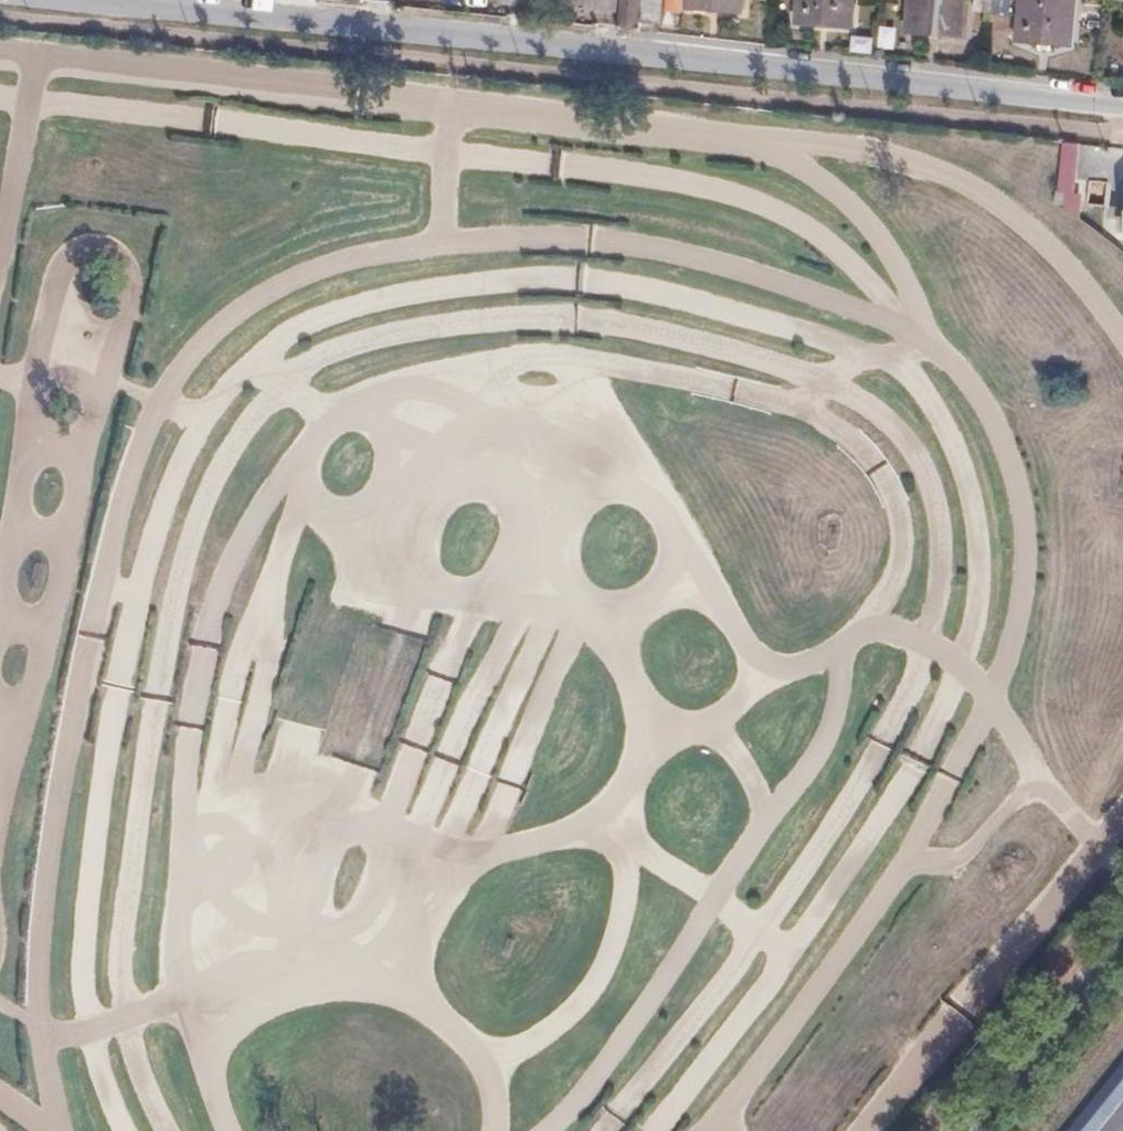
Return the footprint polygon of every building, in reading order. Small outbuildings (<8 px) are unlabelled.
[(616,24),(639,27),(642,0),(618,0),(616,24)] [(794,21),(850,24),(852,0),(796,0),(794,21)] [(906,28),(960,33),(962,0),(908,0),(906,28)] [(1017,37),(1068,41),(1072,0),(1019,0),(1017,37)] [(1067,1130),(1098,1130),(1122,1101),(1122,1063),(1067,1130)]
